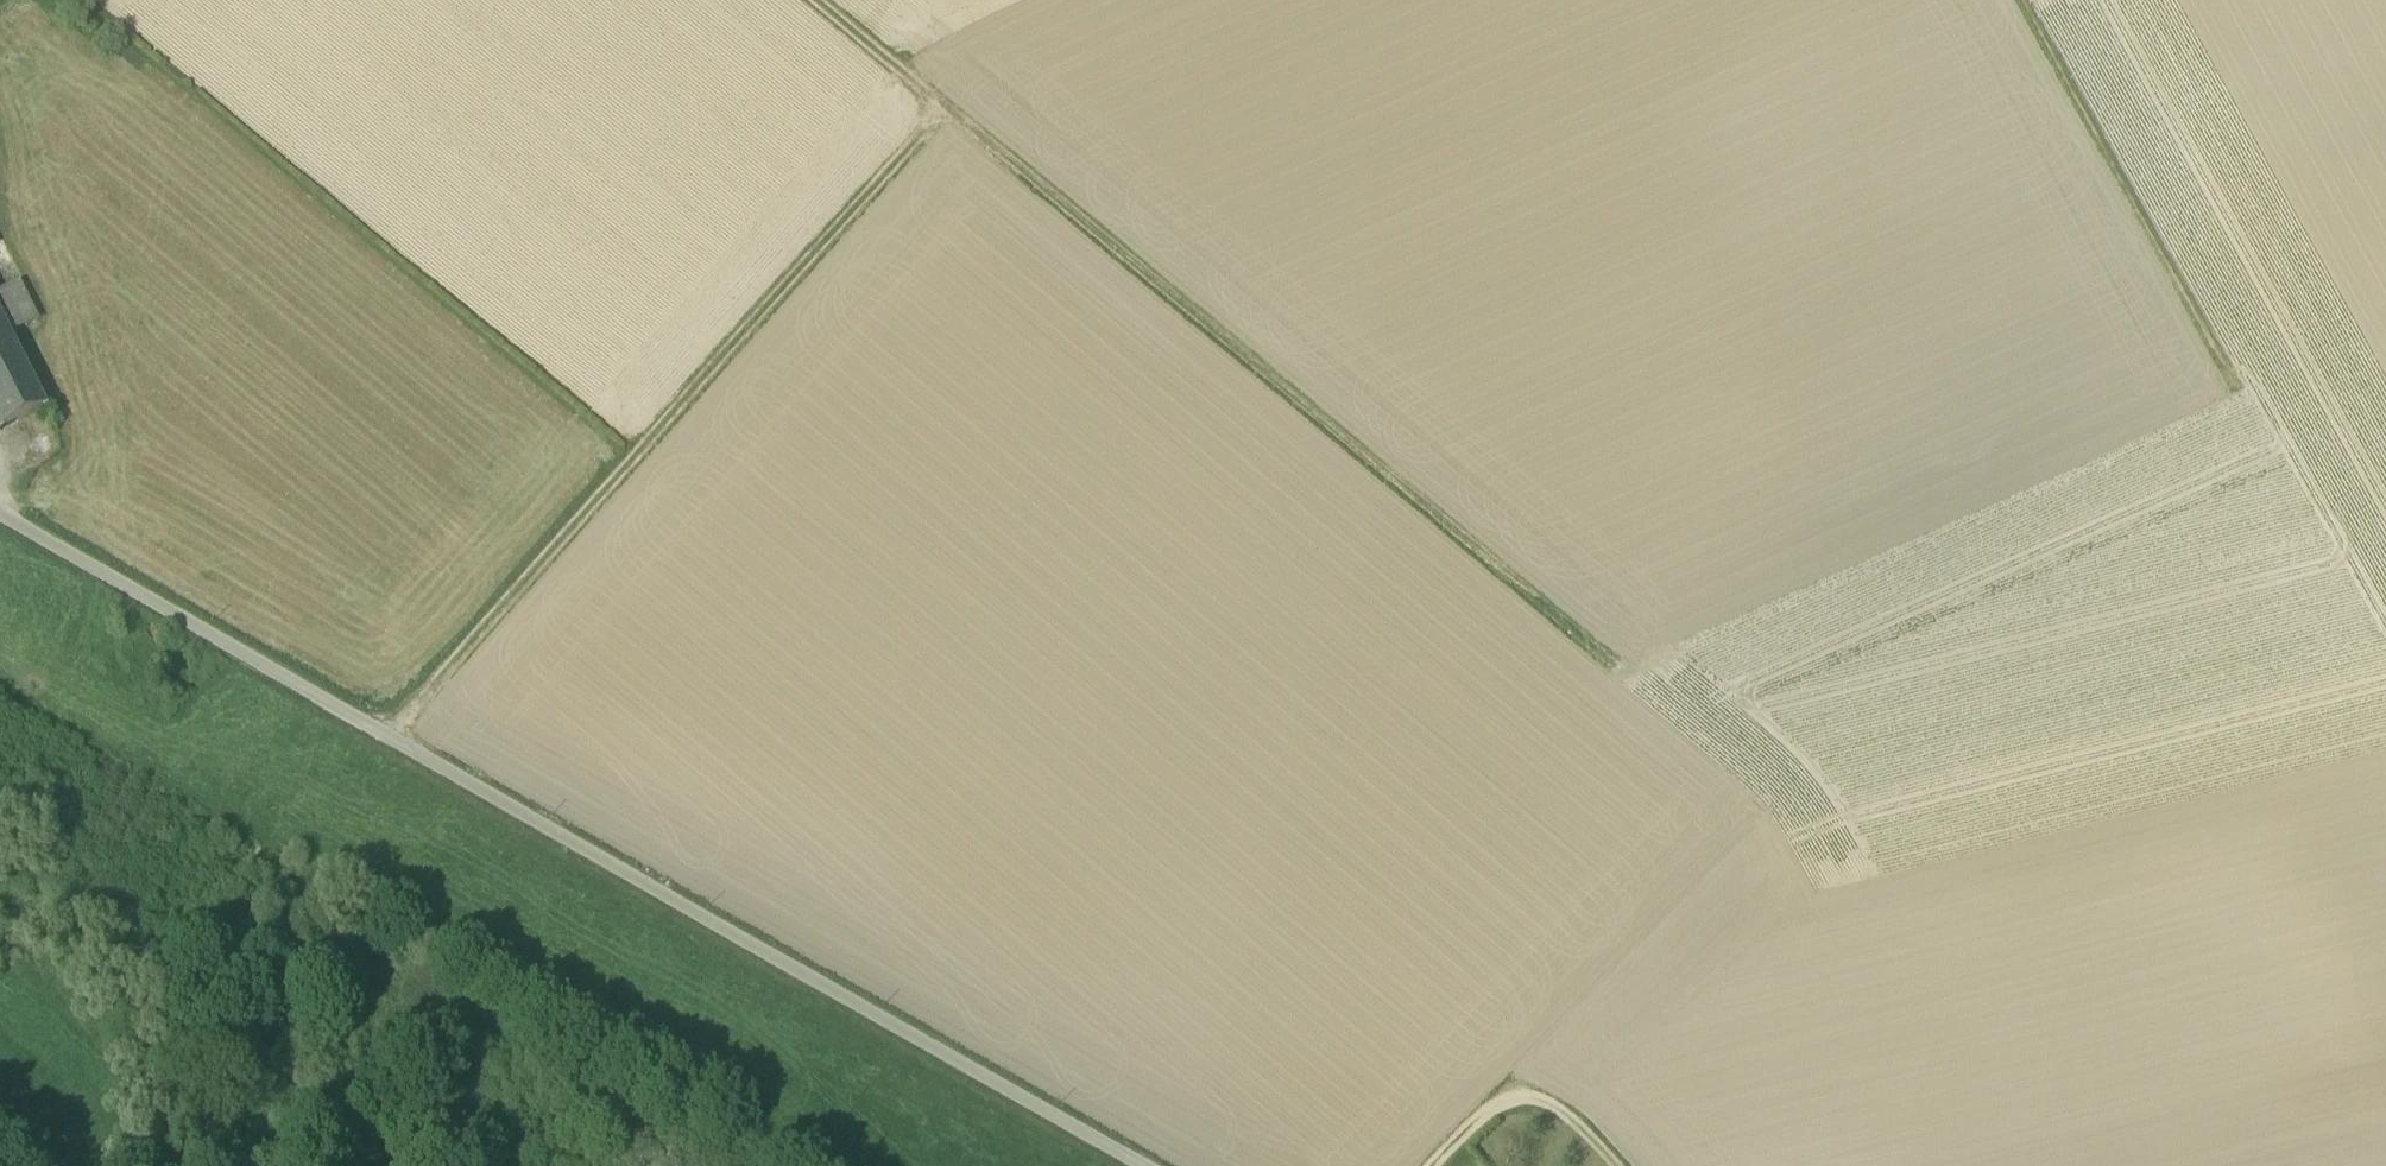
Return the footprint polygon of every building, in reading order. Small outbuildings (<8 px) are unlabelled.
[(0,293),(0,319),(9,336),(38,321),(20,284),(0,293)] [(46,410),(9,336),(0,319),(0,433),(46,410)]
